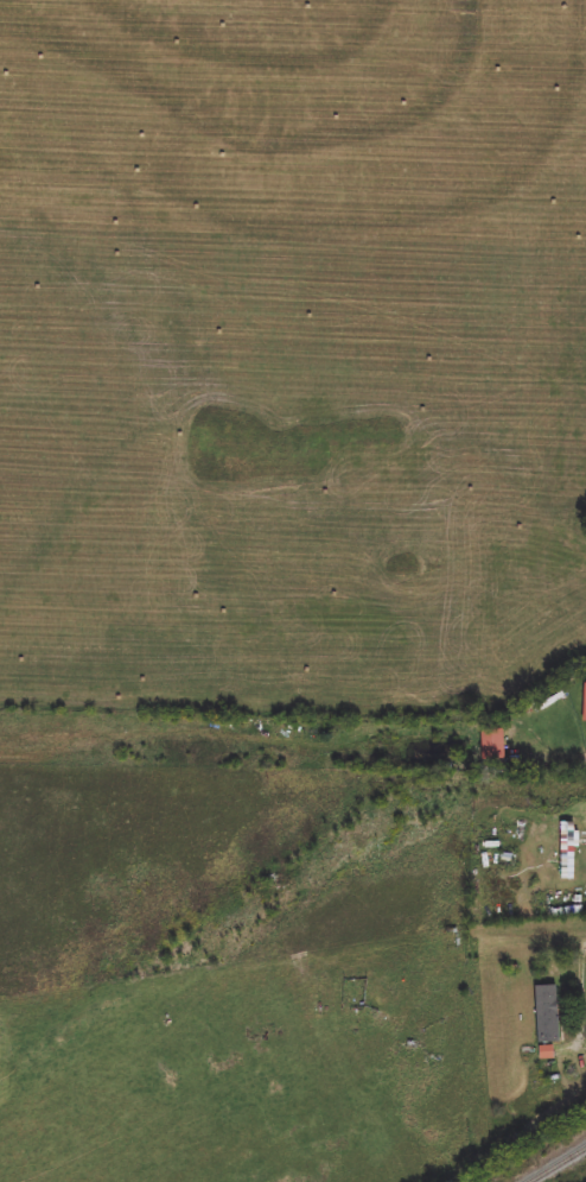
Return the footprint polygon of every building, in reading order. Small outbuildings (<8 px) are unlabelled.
[(505,728),(505,761),(483,761),(483,728),(505,728)] [(563,823),(574,823),(574,889),(563,889),(563,823)] [(502,866),(502,854),(516,854),(516,866),(502,866)] [(558,987),(560,1043),(539,1043),(537,987),(558,987)]
